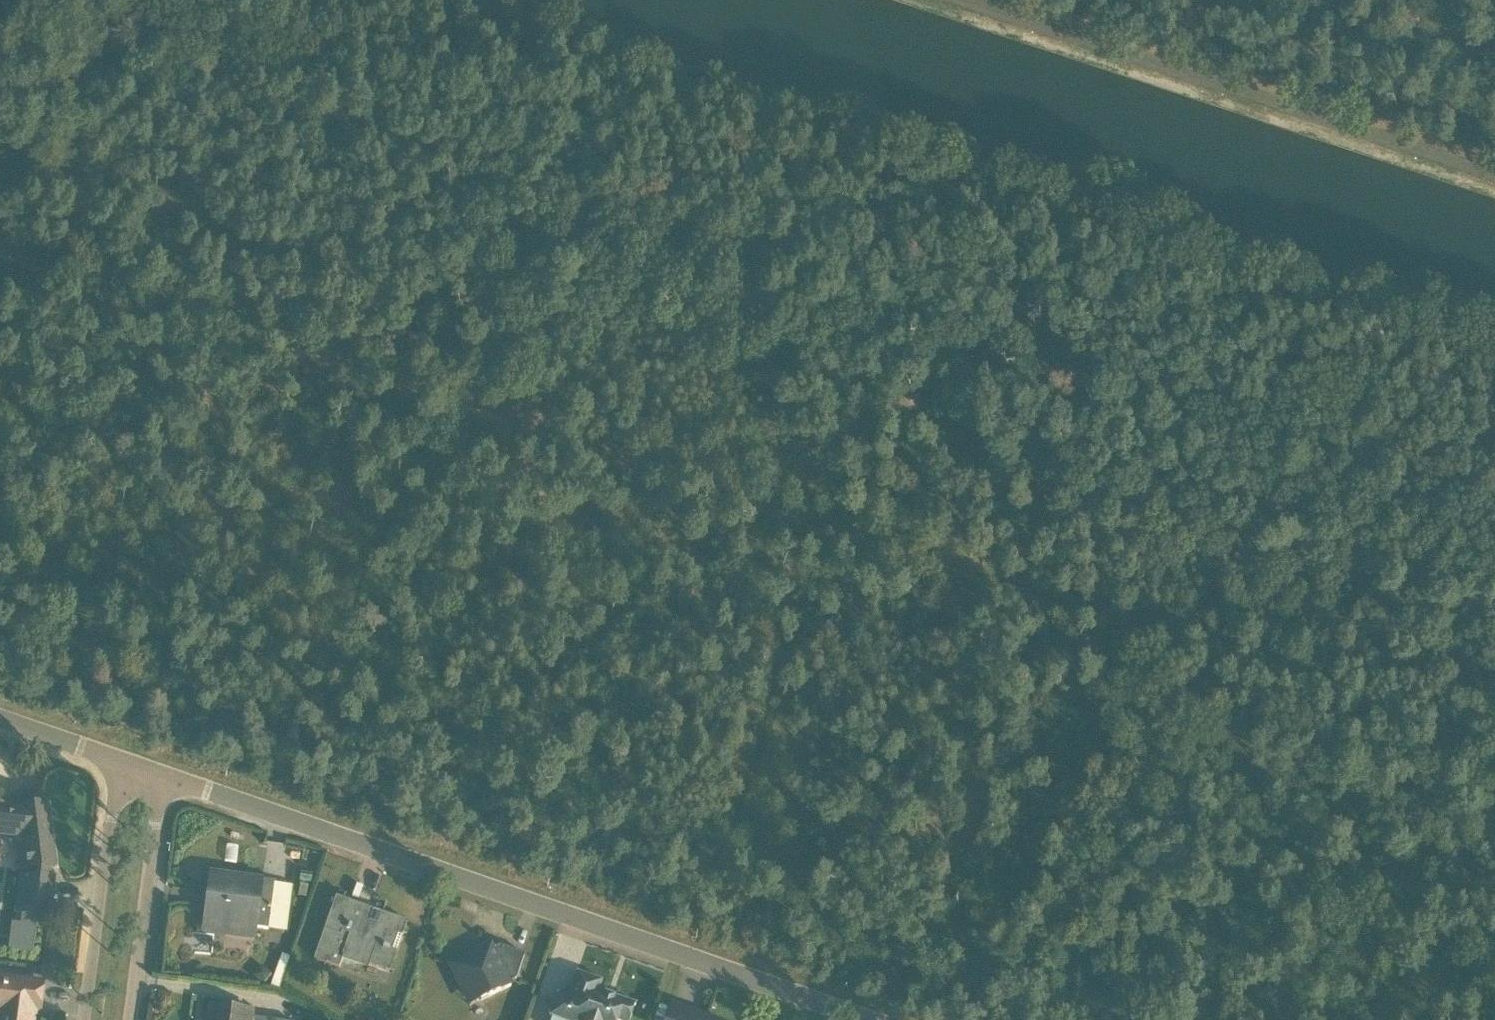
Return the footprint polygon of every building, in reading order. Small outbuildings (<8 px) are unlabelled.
[(14,839),(19,876),(14,914),(22,915),(24,903),(50,906),(54,868),(48,804),(18,807),(18,813),(0,811),(0,837),(14,839)] [(292,885),(208,874),(200,934),(254,941),(255,929),(286,933),(292,885)] [(406,922),(334,898),(313,959),(337,967),(339,960),(366,969),(367,965),(389,973),(406,922)] [(458,960),(448,965),(468,1007),(512,986),(510,982),(516,979),(523,956),(522,953),(500,945),(492,949),(490,944),(458,960)] [(575,972),(566,999),(556,995),(548,1018),(554,1019),(629,1019),(635,1005),(599,993),(603,982),(575,972)] [(34,1013),(39,1014),(42,984),(0,979),(0,1019),(33,1019),(34,1013)] [(670,1005),(665,1019),(712,1019),(670,1005)] [(210,1006),(208,1019),(266,1019),(253,1018),(254,1013),(210,1006)]
